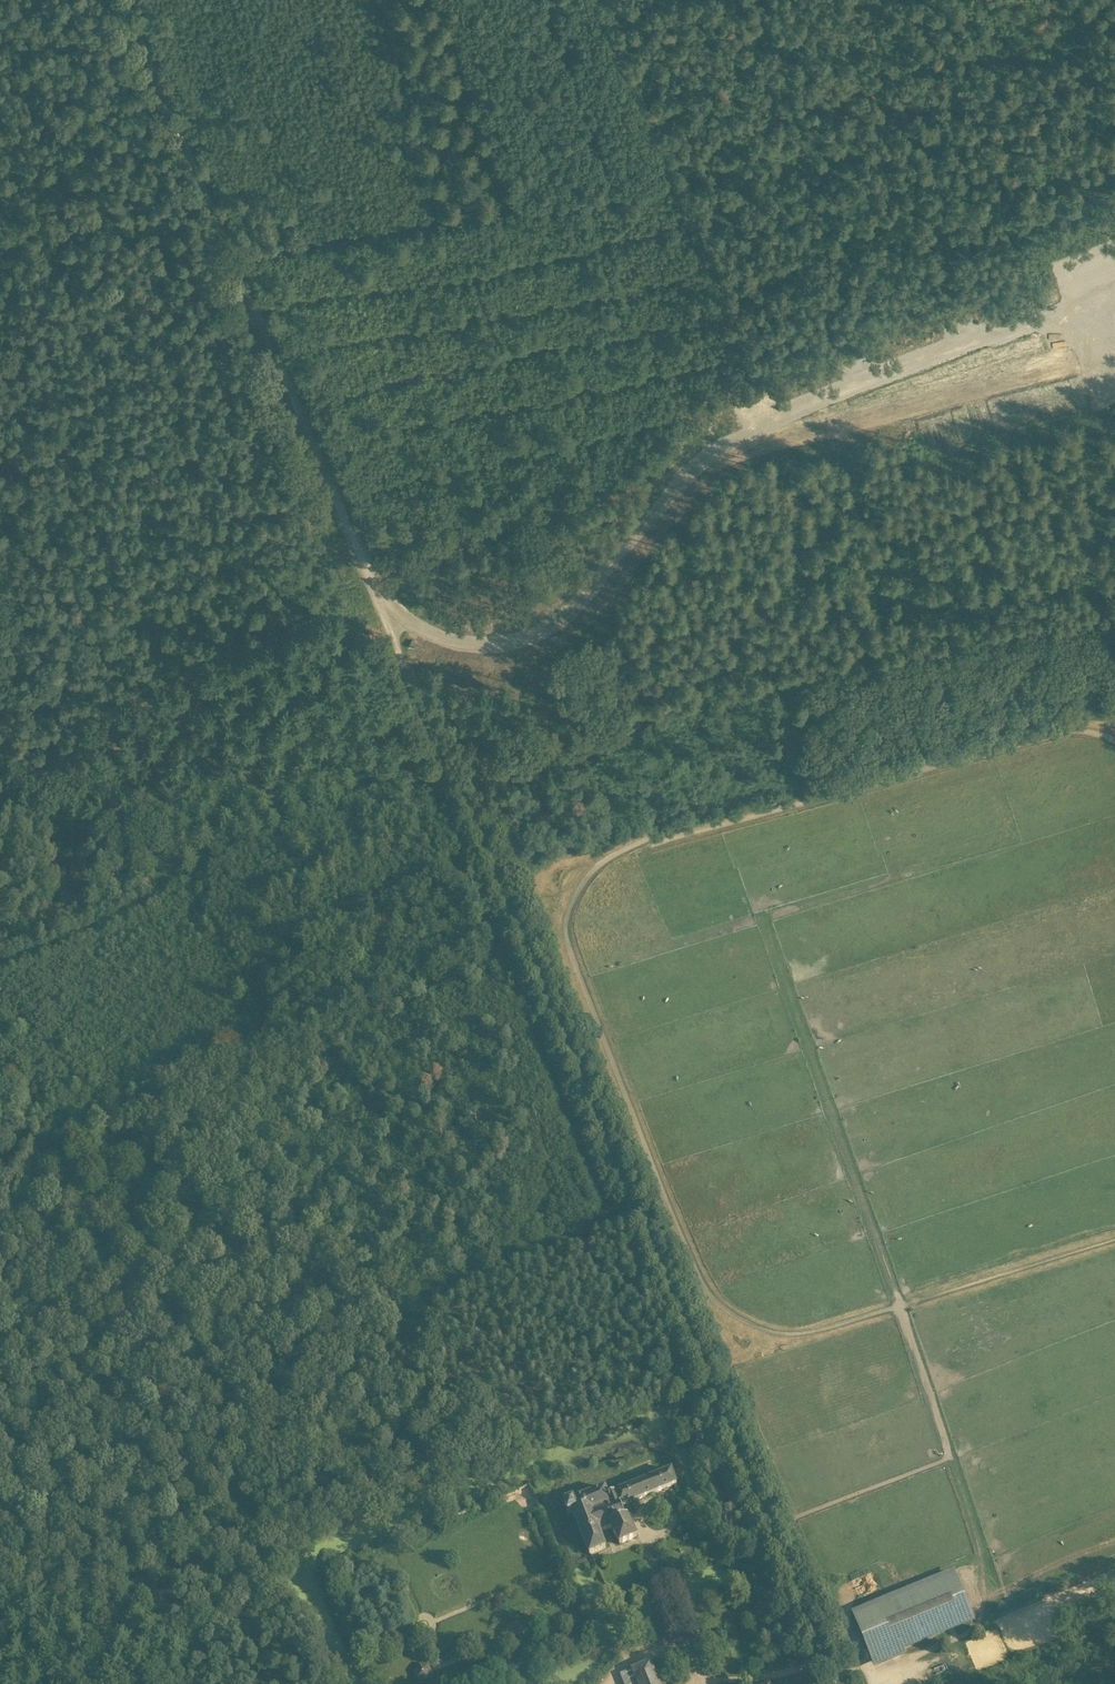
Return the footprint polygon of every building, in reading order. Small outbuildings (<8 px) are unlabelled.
[(605,1489),(564,1504),(568,1514),(573,1513),(588,1551),(590,1556),(606,1549),(600,1533),(611,1529),(620,1546),(637,1538),(627,1518),(625,1518),(621,1508),(677,1485),(672,1471),(608,1497),(605,1489)] [(953,1575),(854,1615),(873,1662),(972,1622),(953,1575)] [(651,1662),(631,1670),(637,1683),(660,1683),(651,1662)] [(631,1670),(623,1674),(627,1683),(637,1683),(631,1670)]
